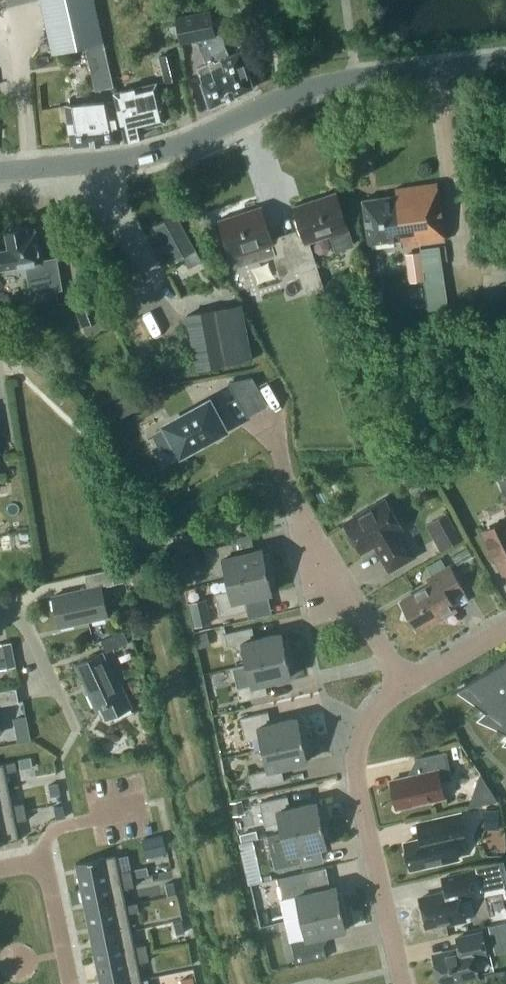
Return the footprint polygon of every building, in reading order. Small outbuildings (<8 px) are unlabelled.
[(52,53),(86,45),(96,89),(113,85),(103,40),(94,0),(40,0),(52,53)] [(200,51),(202,50),(207,64),(197,67),(198,69),(197,70),(210,106),(252,87),(240,50),(229,55),(225,46),(222,33),(215,35),(209,10),(175,19),(181,44),(201,39),(202,45),(199,45),(200,51)] [(182,78),(176,51),(158,55),(164,82),(182,78)] [(114,92),(125,139),(144,134),(142,126),(166,120),(156,82),(114,92)] [(111,101),(66,106),(67,112),(68,121),(68,122),(72,146),(120,141),(115,117),(113,108),(111,101)] [(395,195),(362,199),(369,247),(402,242),(403,250),(447,243),(438,182),(394,188),(395,195)] [(303,232),(288,237),(299,272),(299,271),(307,294),(323,289),(315,266),(307,240),(331,232),(337,249),(353,244),(335,191),(294,204),(303,232)] [(260,205),(219,218),(230,254),(235,267),(236,267),(236,265),(274,253),(282,277),(295,273),(299,272),(288,237),(272,242),(260,205)] [(176,213),(150,227),(163,251),(168,248),(174,258),(182,253),(189,266),(201,259),(194,246),(195,246),(176,213)] [(0,251),(0,268),(26,263),(32,294),(63,288),(57,256),(43,259),(41,247),(38,247),(35,232),(26,233),(25,227),(20,228),(20,226),(11,228),(11,230),(6,231),(9,250),(0,251)] [(449,307),(440,245),(421,248),(430,309),(449,307)] [(407,263),(422,261),(421,251),(406,253),(407,263)] [(72,303),(82,326),(103,318),(93,295),(72,303)] [(187,314),(197,369),(251,359),(241,304),(187,314)] [(228,382),(237,397),(257,386),(252,377),(228,382)] [(121,417),(128,413),(121,399),(114,402),(121,417)] [(176,444),(181,453),(194,445),(197,450),(214,441),(212,436),(225,429),(210,401),(166,425),(168,428),(157,433),(164,446),(176,444)] [(344,523),(361,551),(374,543),(389,569),(414,555),(399,529),(402,527),(386,499),(371,508),(368,507),(360,512),(360,514),(344,523)] [(454,529),(446,514),(434,521),(442,536),(454,529)] [(483,531),(504,572),(505,571),(505,520),(483,531)] [(225,568),(227,579),(272,569),(269,554),(264,555),(262,548),(235,554),(233,542),(206,548),(211,571),(225,568)] [(175,553),(187,551),(186,543),(174,545),(175,553)] [(432,576),(446,568),(441,558),(427,566),(432,576)] [(428,578),(431,583),(401,600),(406,610),(404,617),(411,619),(417,628),(440,615),(441,617),(456,609),(449,597),(463,589),(450,566),(446,568),(432,576),(428,578)] [(114,583),(124,581),(121,567),(111,570),(114,583)] [(52,596),(59,626),(108,615),(101,586),(114,583),(111,570),(111,569),(85,574),(88,588),(52,596)] [(272,569),(227,579),(230,589),(215,592),(220,616),(248,610),(245,598),(272,591),(271,584),(275,583),(272,569)] [(208,607),(191,610),(194,627),(211,623),(208,607)] [(241,642),(246,663),(291,653),(288,638),(283,639),(282,632),(255,638),(252,626),(224,633),(227,645),(241,642)] [(102,640),(107,651),(129,641),(124,630),(102,640)] [(198,648),(210,645),(207,631),(195,634),(198,648)] [(11,641),(0,644),(0,669),(16,666),(11,641)] [(76,664),(96,708),(101,705),(107,718),(131,706),(119,680),(116,682),(102,652),(76,664)] [(291,653),(246,663),(249,673),(234,677),(240,700),(268,694),(265,682),(292,676),(290,669),(295,668),(291,653)] [(451,691),(452,692),(467,683),(478,699),(475,701),(474,702),(501,721),(498,726),(497,726),(497,727),(505,731),(505,658),(451,691)] [(19,701),(16,687),(0,691),(0,705),(19,701)] [(260,737),(262,748),(308,737),(304,723),(299,724),(298,717),(271,723),(268,711),(240,717),(246,741),(260,737)] [(308,737),(262,748),(267,769),(249,773),(252,788),(284,780),(281,766),(308,760),(306,753),(311,752),(308,737)] [(418,774),(391,780),(397,807),(444,796),(440,781),(452,778),(446,751),(415,758),(418,774)] [(33,766),(31,757),(19,759),(21,768),(33,766)] [(9,788),(6,771),(17,769),(16,760),(4,763),(4,762),(0,763),(0,790),(9,788)] [(480,774),(469,805),(497,800),(480,774)] [(58,782),(49,784),(51,796),(60,794),(58,782)] [(26,810),(24,802),(12,804),(9,788),(0,790),(0,815),(26,810)] [(279,822),(282,832),(327,822),(323,807),(319,808),(317,801),(290,807),(287,795),(259,801),(265,825),(279,822)] [(240,801),(232,802),(234,815),(242,813),(240,801)] [(62,805),(54,806),(56,818),(65,817),(62,805)] [(484,810),(484,828),(500,827),(499,809),(484,810)] [(19,838),(16,821),(27,818),(26,810),(0,815),(0,842),(19,838)] [(421,838),(405,841),(411,869),(458,858),(454,840),(466,838),(460,812),(418,822),(421,838)] [(327,822),(282,832),(284,842),(269,846),(275,869),(303,863),(300,851),(327,845),(325,838),(330,837),(327,822)] [(242,841),(258,838),(256,830),(240,833),(242,841)] [(147,838),(152,856),(167,853),(163,834),(147,838)] [(119,872),(116,854),(76,862),(76,866),(77,866),(81,885),(81,886),(81,888),(133,877),(131,869),(119,872)] [(478,877),(501,872),(499,861),(476,867),(478,877)] [(133,877),(149,874),(147,866),(131,869),(133,877)] [(445,891),(420,897),(426,925),(449,920),(450,922),(465,919),(460,898),(475,895),(469,872),(442,878),(445,891)] [(82,890),(86,910),(86,913),(126,905),(126,904),(123,888),(135,886),(133,877),(81,888),(82,890)] [(296,895),(301,916),(346,906),(343,891),(338,892),(336,885),(309,891),(307,879),(278,886),(281,898),(296,895)] [(168,896),(176,894),(174,882),(165,884),(168,896)] [(146,909),(158,907),(156,898),(145,900),(144,900),(146,909)] [(126,905),(86,913),(87,915),(91,935),(91,937),(131,929),(128,913),(140,910),(138,901),(126,904),(126,905)] [(291,941),(294,954),(322,947),(319,935),(346,929),(344,922),(349,921),(346,906),(301,916),(305,938),(291,941)] [(181,920),(173,922),(176,934),(184,932),(181,920)] [(131,929),(91,937),(92,940),(92,939),(96,959),(96,960),(96,962),(148,951),(146,943),(134,946),(131,929)] [(433,956),(439,982),(478,973),(474,957),(487,954),(482,931),(456,937),(459,950),(433,956)] [(322,947),(294,954),(296,964),(324,957),(322,947)] [(101,983),(114,983),(141,978),(138,962),(150,960),(148,951),(96,962),(97,964),(101,983)]
